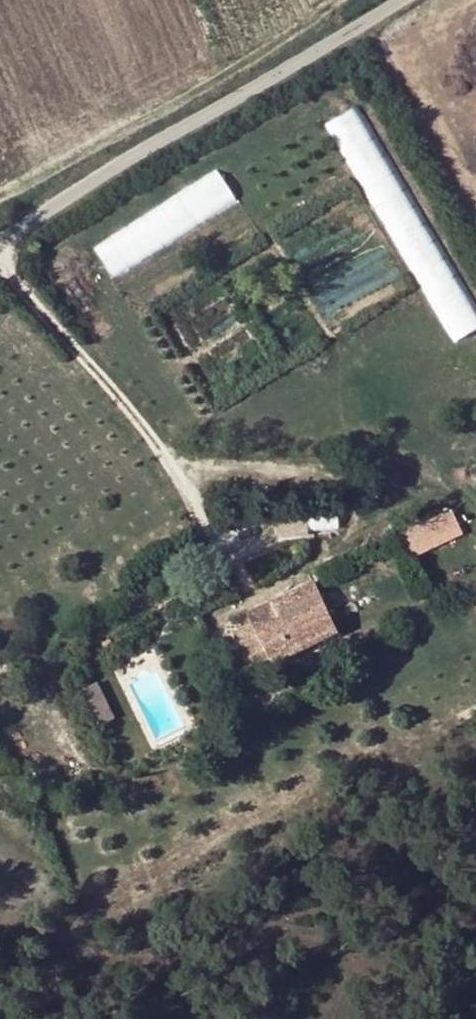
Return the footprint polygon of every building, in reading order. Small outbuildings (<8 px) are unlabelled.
[(365,106),(330,119),(343,154),(378,141),(365,106)] [(286,524),(306,541),(305,516),(278,517),(286,524)] [(306,541),(286,524),(278,517),(274,517),(274,545),(306,543),(306,541)] [(411,527),(395,534),(399,544),(402,550),(405,555),(420,547),(411,527)] [(402,550),(399,544),(389,548),(392,555),(402,550)] [(268,669),(335,637),(332,631),(318,603),(311,587),(269,607),(273,616),(248,627),(249,631),(230,641),(246,673),(266,663),(268,669)] [(248,627),(273,616),(269,607),(244,619),(248,627)] [(114,719),(94,684),(75,694),(95,730),(114,719)]
